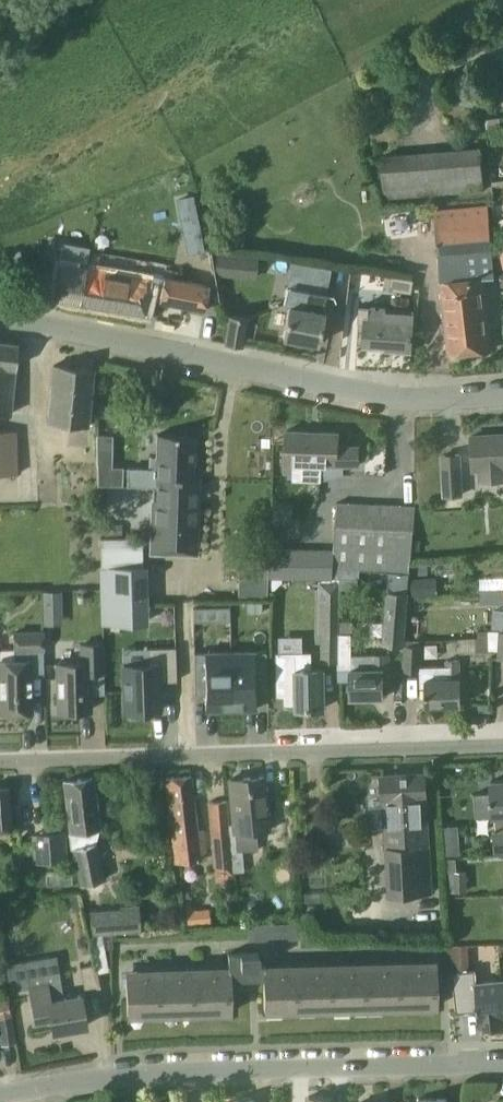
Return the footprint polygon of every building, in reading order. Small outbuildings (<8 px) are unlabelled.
[(500,117),(486,119),(487,127),(501,126),(500,117)] [(484,190),(481,147),(381,155),(384,198),(484,190)] [(180,216),(196,212),(193,197),(177,200),(180,216)] [(495,275),(488,205),(434,210),(441,281),(448,354),(492,349),(485,276),(495,275)] [(204,252),(201,236),(185,239),(188,255),(204,252)] [(63,246),(53,297),(79,302),(85,267),(88,251),(63,246)] [(19,250),(7,256),(17,277),(25,273),(19,261),(23,259),(19,250)] [(217,252),(215,273),(231,275),(233,254),(217,252)] [(85,267),(79,302),(145,313),(148,300),(204,311),(208,291),(209,286),(152,275),(151,279),(127,275),(85,267)] [(289,306),(283,337),(285,338),(284,340),(297,343),(298,340),(318,344),(327,294),(286,286),(284,305),(289,306)] [(359,308),(359,322),(366,322),(364,344),(392,346),(392,348),(412,350),(414,321),(414,311),(386,309),(372,308),(359,308)] [(248,317),(228,314),(224,344),(244,347),(248,317)] [(0,340),(0,412),(10,413),(14,365),(15,366),(17,342),(0,340)] [(93,368),(53,364),(47,416),(87,421),(93,368)] [(310,429),(288,429),(286,469),(294,469),(293,478),(323,479),(323,461),(345,462),(345,472),(387,473),(388,445),(339,443),(340,431),(320,430),(320,434),(310,433),(310,429)] [(18,474),(18,430),(0,430),(0,474),(18,474)] [(128,468),(127,485),(153,485),(151,551),(182,552),(182,555),(196,555),(199,476),(191,476),(192,465),(196,465),(196,450),(192,449),(193,434),(157,433),(157,455),(151,455),(150,468),(128,468)] [(469,441),(471,470),(479,469),(479,480),(502,479),(502,435),(477,436),(477,440),(469,441)] [(459,455),(442,455),(443,496),(460,496),(459,455)] [(112,467),(98,466),(99,484),(123,485),(123,467),(112,467)] [(331,570),(360,572),(360,569),(410,571),(416,506),(337,501),(334,549),(270,548),(269,578),(331,577),(331,570)] [(105,539),(118,539),(118,524),(105,524),(105,539)] [(105,539),(100,538),(101,619),(148,617),(146,567),(141,567),(140,539),(118,539),(105,539)] [(454,562),(436,563),(437,575),(454,574),(454,562)] [(408,591),(410,572),(388,571),(386,590),(408,591)] [(436,576),(411,578),(412,595),(437,594),(436,576)] [(481,577),(481,588),(502,588),(502,577),(481,577)] [(239,579),(239,594),(268,595),(268,580),(253,579),(239,579)] [(481,604),(502,603),(502,588),(481,588),(481,589),(481,604)] [(60,590),(42,591),(42,598),(60,598),(60,590)] [(384,643),(405,644),(405,641),(409,598),(408,598),(408,591),(386,590),(384,643)] [(249,601),(249,612),(264,612),(264,601),(249,601)] [(194,608),(194,622),(208,622),(208,608),(194,608)] [(322,663),(338,663),(338,621),(339,621),(340,609),(321,608),(320,625),(323,625),(322,663)] [(338,621),(338,663),(339,669),(338,680),(351,681),(351,696),(384,696),(384,684),(391,684),(391,653),(352,653),(352,621),(339,621),(338,621)] [(488,631),(478,631),(478,638),(477,638),(477,651),(488,651),(488,631)] [(0,660),(0,711),(32,710),(31,677),(31,651),(44,651),(44,632),(13,632),(13,651),(15,651),(15,660),(0,660)] [(420,641),(405,641),(405,644),(407,644),(404,670),(420,671),(422,687),(426,686),(428,705),(460,704),(459,660),(446,661),(446,666),(423,666),(423,644),(420,644),(420,641)] [(104,671),(103,642),(81,643),(81,660),(57,661),(58,709),(90,708),(89,672),(104,671)] [(149,663),(123,663),(125,712),(129,711),(129,718),(144,717),(144,711),(160,710),(159,681),(177,680),(176,647),(148,648),(149,663)] [(268,651),(231,652),(232,709),(258,708),(258,692),(268,692),(268,651)] [(206,709),(232,709),(231,652),(194,652),(195,693),(205,693),(206,709)] [(311,653),(277,654),(278,695),(285,695),(286,703),(297,703),(297,708),(325,707),(324,668),(311,669),(311,653)] [(197,832),(191,775),(164,778),(175,862),(206,858),(203,831),(197,832)] [(428,844),(424,775),(383,777),(389,895),(432,893),(430,844),(428,844)] [(256,831),(268,829),(263,776),(230,779),(235,833),(236,852),(258,850),(256,831)] [(64,781),(69,833),(99,830),(93,777),(64,781)] [(475,793),(476,816),(496,815),(496,831),(495,831),(496,850),(502,850),(502,779),(491,780),(492,792),(475,793)] [(0,787),(0,830),(11,829),(8,786),(0,787)] [(207,802),(214,873),(234,871),(229,821),(227,800),(207,802)] [(64,833),(48,834),(49,848),(50,862),(66,860),(64,833)] [(73,847),(81,884),(102,879),(105,879),(97,841),(73,847)] [(459,845),(444,846),(445,855),(460,854),(459,845)] [(457,871),(456,858),(446,858),(447,872),(457,871)] [(72,869),(46,871),(47,886),(73,884),(72,869)] [(457,871),(449,872),(450,892),(466,891),(464,871),(457,871)] [(76,894),(63,896),(66,911),(79,908),(76,894)] [(210,922),(208,908),(192,910),(190,899),(184,900),(187,925),(210,922)] [(140,932),(138,906),(120,907),(120,909),(90,911),(92,935),(114,934),(140,932)] [(302,939),(301,923),(248,925),(248,940),(302,939)] [(246,979),(245,952),(227,953),(228,972),(194,973),(195,1014),(230,1012),(229,980),(246,979)] [(245,952),(246,979),(263,979),(264,1011),(307,1010),(305,969),(264,971),(264,964),(258,964),(257,952),(245,952)] [(57,954),(6,963),(10,990),(30,987),(36,1019),(50,1017),(53,1031),(86,1025),(81,995),(63,998),(59,970),(57,954)] [(469,960),(448,961),(448,971),(453,971),(469,969),(469,960)] [(100,987),(96,964),(81,966),(84,990),(100,987)] [(390,967),(391,1007),(435,1006),(434,965),(390,967)] [(391,1007),(390,967),(347,968),(349,1008),(391,1007)] [(347,968),(305,969),(307,1010),(349,1008),(347,968)] [(453,971),(457,1012),(478,1010),(480,1026),(502,1024),(502,1000),(501,980),(477,983),(476,969),(469,969),(453,971)] [(194,973),(161,974),(162,1015),(195,1014),(194,973)] [(162,1015),(161,974),(126,975),(128,1016),(162,1015)] [(10,1002),(0,1003),(0,1036),(1,1044),(15,1042),(10,1002)] [(469,1091),(469,1101),(482,1101),(482,1091),(475,1091),(469,1091)]
